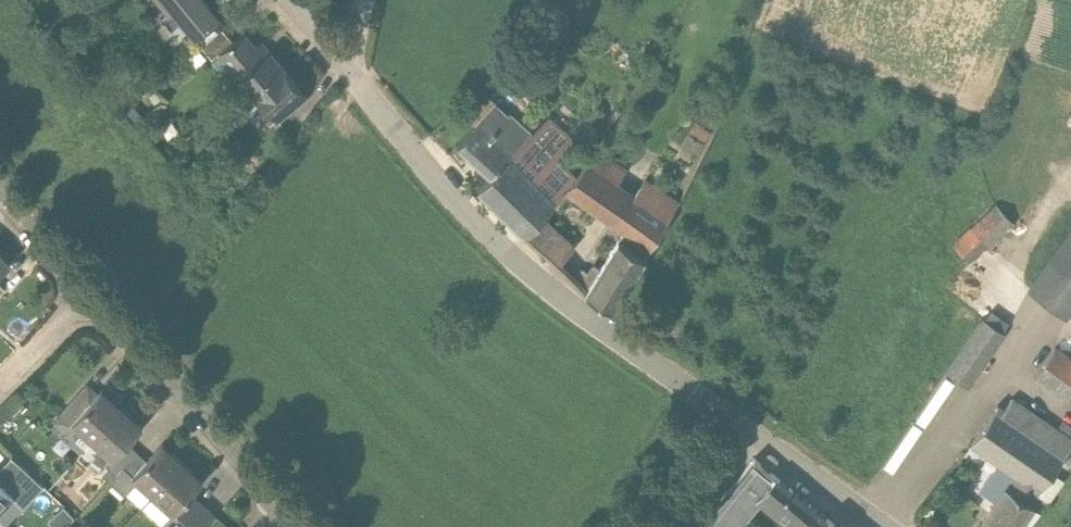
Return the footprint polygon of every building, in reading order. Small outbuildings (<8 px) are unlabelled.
[(190,34),(193,37),(218,15),(204,0),(155,0),(167,14),(151,28),(171,51),(190,34)] [(238,79),(264,57),(244,33),(233,42),(221,28),(201,45),(212,57),(218,52),(239,76),(237,78),(238,79)] [(244,111),(257,99),(277,122),(307,97),(270,53),(264,57),(238,79),(247,90),(235,100),(244,111)] [(475,124),(458,143),(491,173),(477,188),(525,234),(525,235),(543,214),(564,189),(578,173),(559,155),(574,139),(549,116),(534,132),(531,130),(511,111),(509,113),(496,101),(475,124)] [(137,125),(144,118),(132,105),(125,112),(137,125)] [(679,146),(696,155),(711,130),(694,120),(679,146)] [(578,173),(564,189),(623,231),(618,238),(598,270),(592,266),(588,274),(582,270),(578,276),(575,282),(585,292),(613,308),(615,304),(677,203),(679,201),(644,178),(634,193),(618,182),(627,169),(599,149),(578,173)] [(952,242),(970,263),(1014,223),(996,202),(952,242)] [(543,214),(525,235),(557,265),(563,260),(576,245),(543,214)] [(1070,314),(1070,226),(1026,289),(1067,318),(1070,313),(1070,314)] [(10,262),(0,252),(0,273),(10,262)] [(18,302),(0,285),(0,321),(18,302)] [(944,370),(969,386),(1007,332),(1004,331),(1011,322),(991,309),(985,318),(981,315),(944,370)] [(1056,346),(1034,376),(1066,399),(1070,394),(1070,395),(1070,357),(1056,346)] [(82,432),(92,440),(122,407),(102,388),(87,405),(76,395),(55,419),(77,439),(82,432)] [(1036,506),(1031,503),(1070,446),(1070,437),(1014,397),(1013,398),(1012,397),(1005,407),(999,402),(970,444),(1016,476),(1008,487),(1004,485),(981,518),(994,526),(1021,526),(1036,506)] [(116,474),(139,453),(128,442),(143,425),(122,407),(92,440),(111,457),(105,465),(116,474)] [(137,481),(152,494),(183,461),(162,443),(147,460),(139,453),(116,474),(110,481),(125,494),(137,481)] [(174,526),(180,526),(199,506),(188,497),(203,480),(183,461),(152,494),(172,512),(165,519),(174,526)] [(703,524),(706,526),(736,526),(756,501),(788,526),(839,526),(831,520),(817,509),(776,476),(775,475),(772,479),(751,462),(703,524)] [(31,492),(7,470),(0,478),(0,511),(13,497),(20,503),(31,492)]
